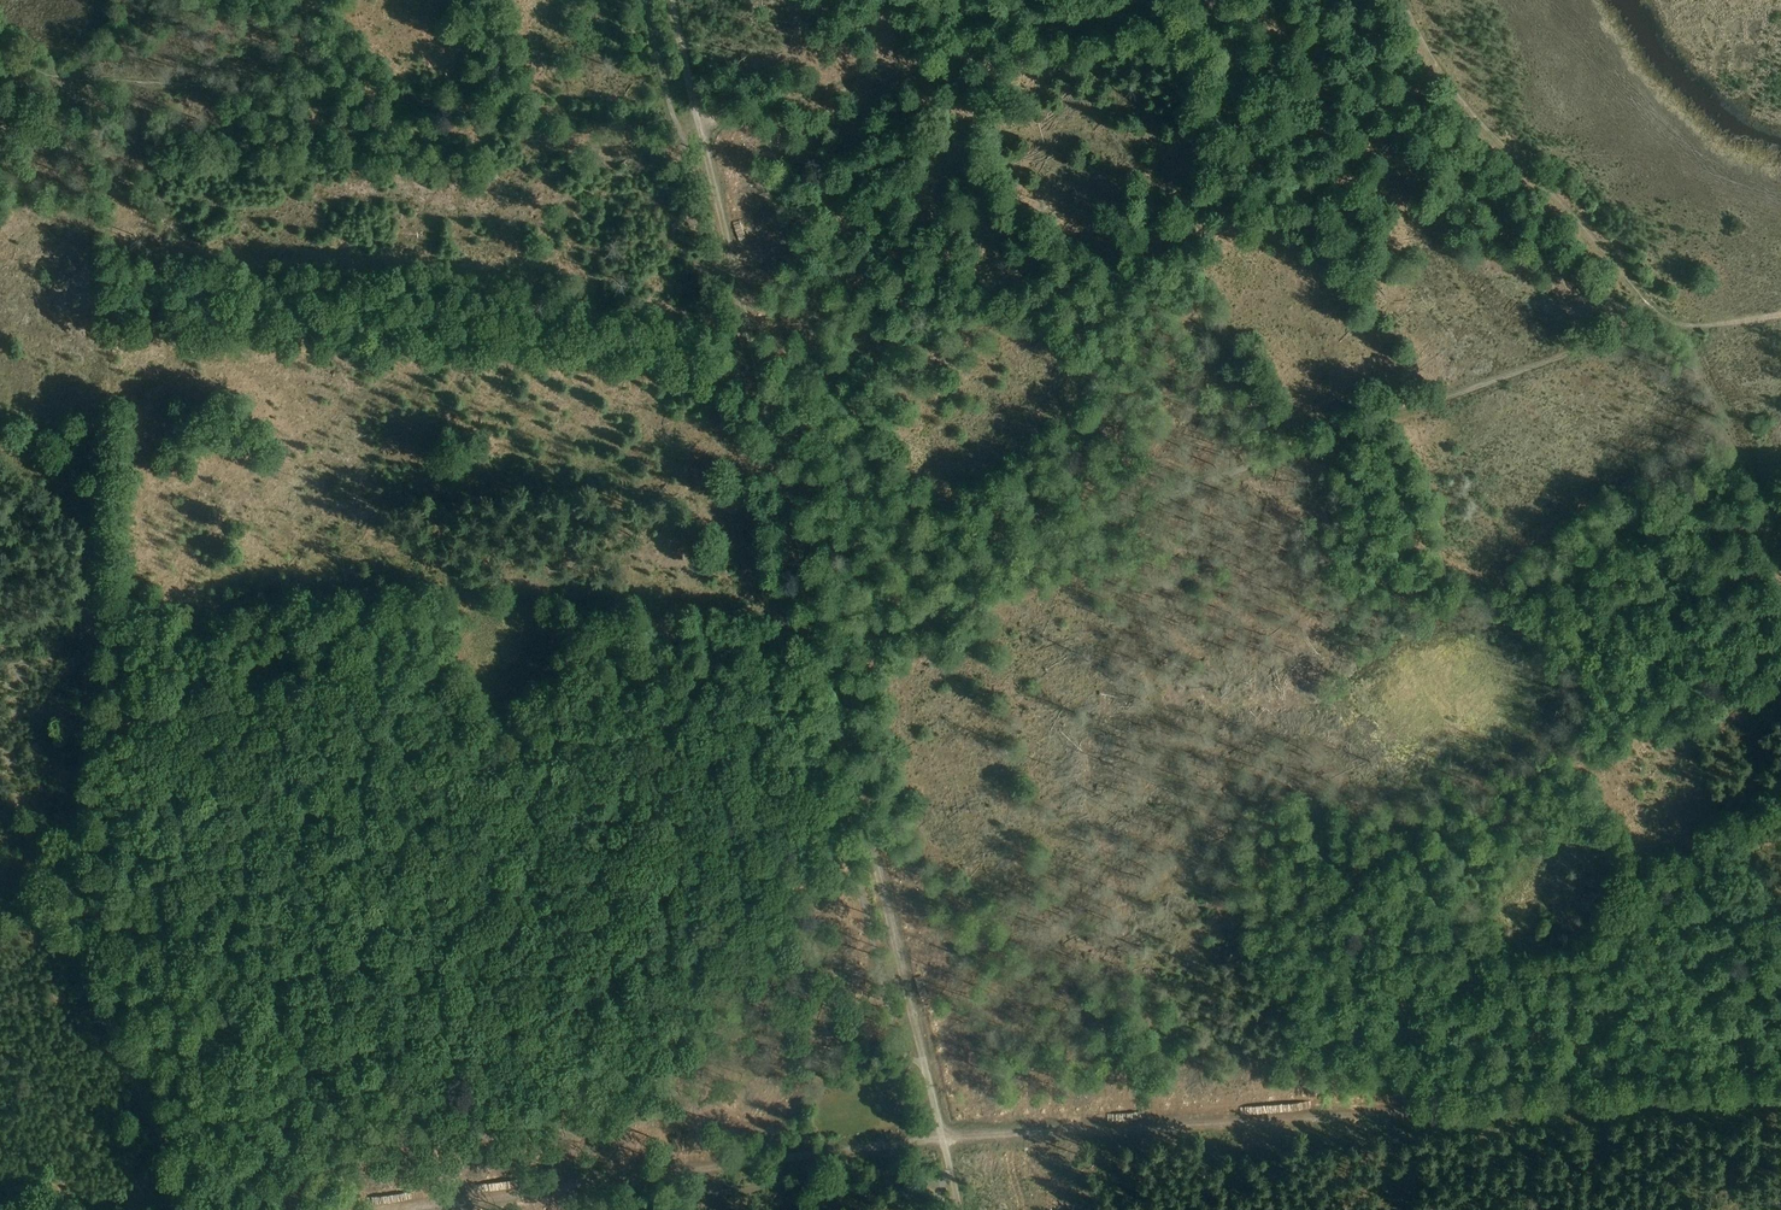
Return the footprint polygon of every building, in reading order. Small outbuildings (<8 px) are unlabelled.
[(85,447),(72,452),(77,465),(90,459),(85,447)]
